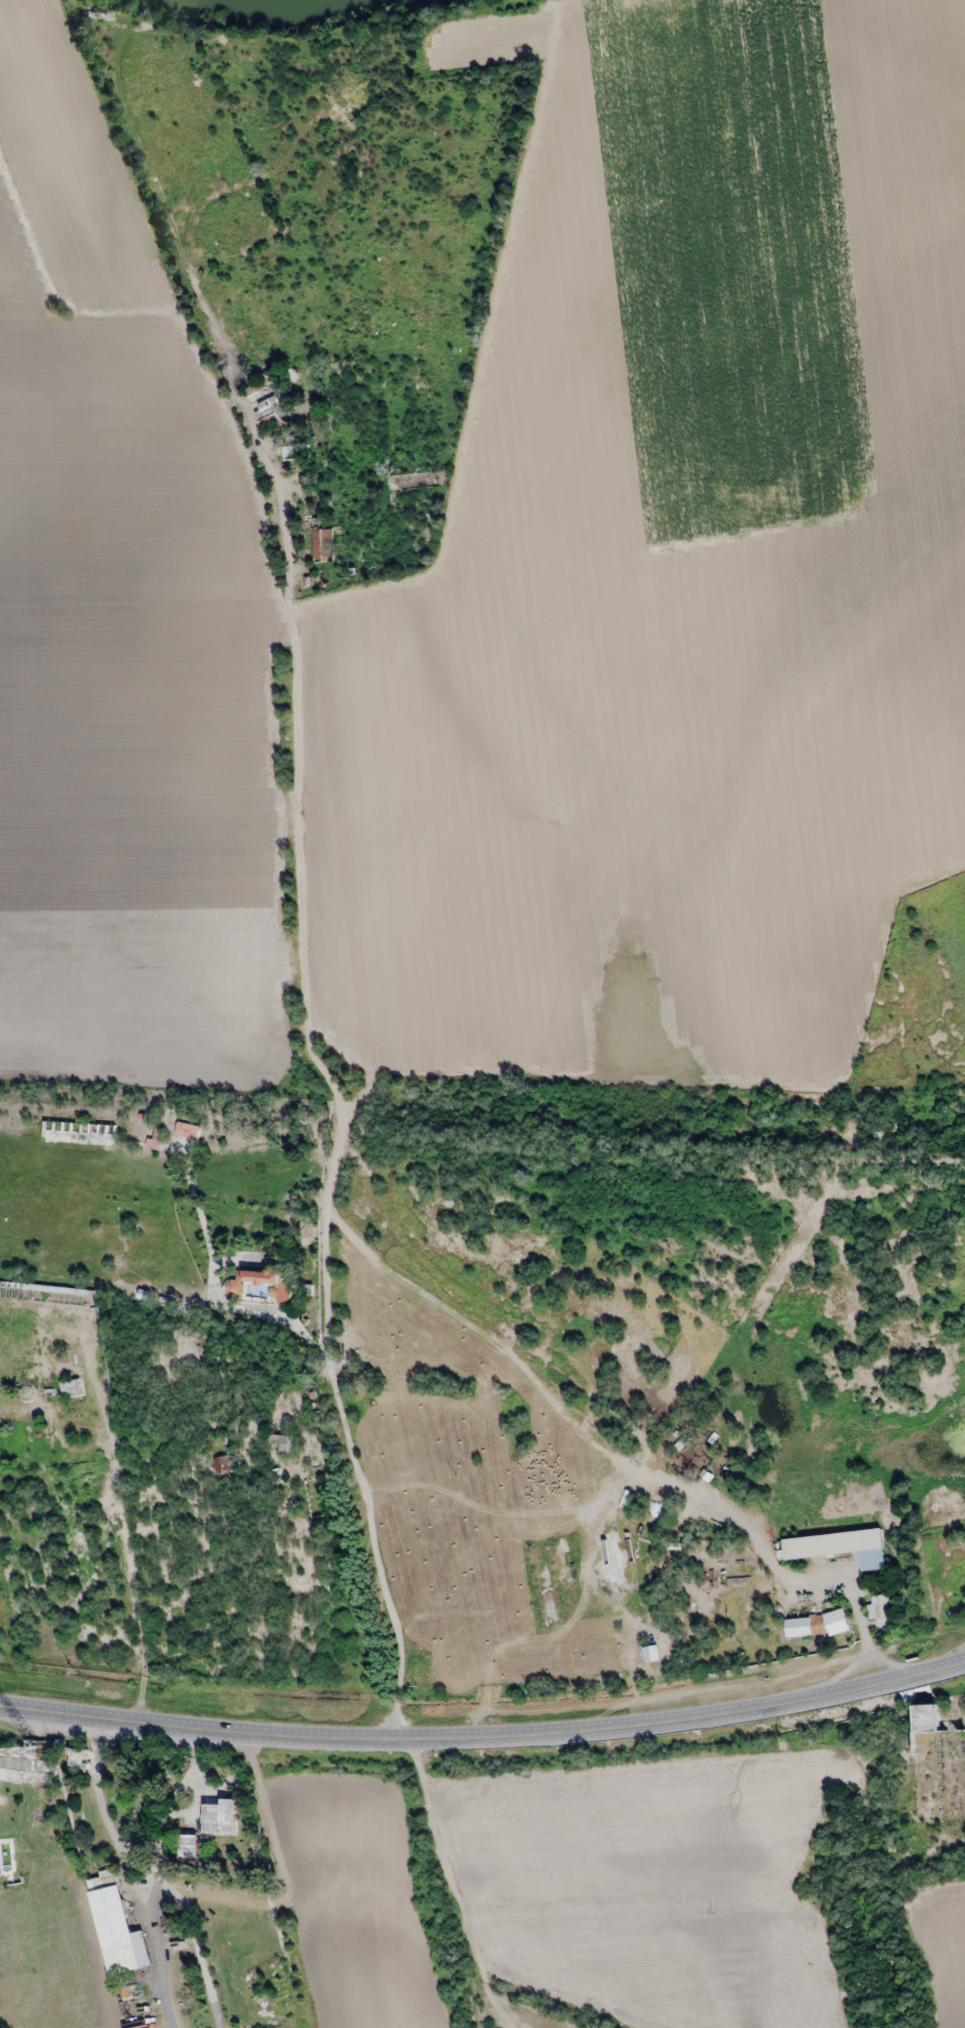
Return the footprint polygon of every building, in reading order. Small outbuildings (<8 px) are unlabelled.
[(313,561),(335,561),(335,529),(313,529),(313,561)]
